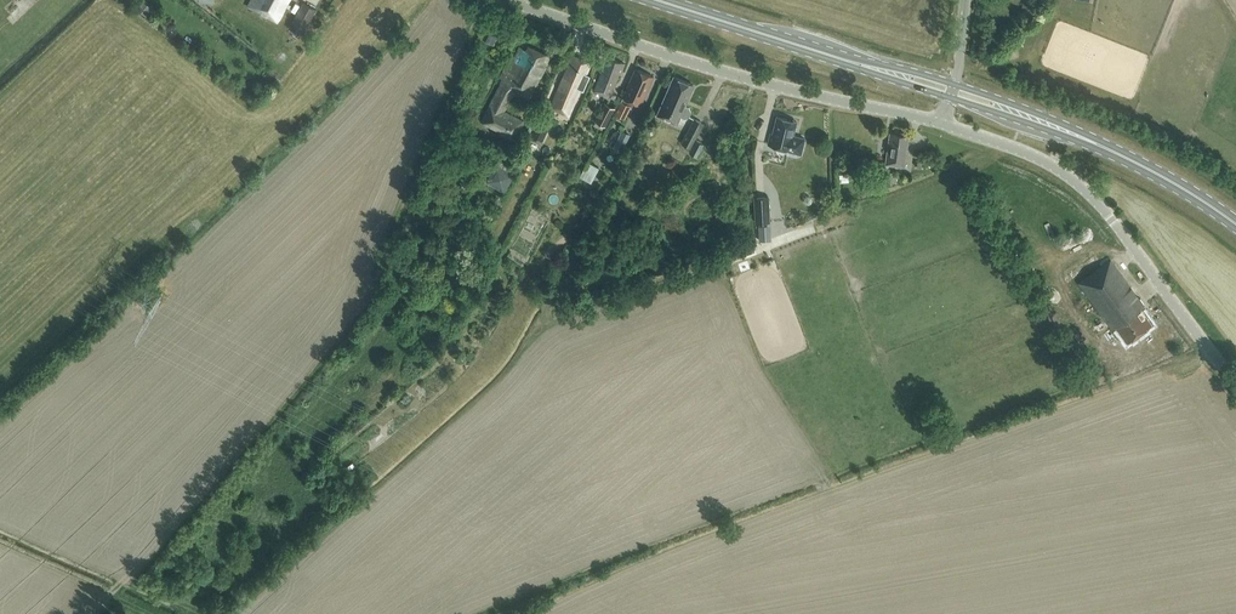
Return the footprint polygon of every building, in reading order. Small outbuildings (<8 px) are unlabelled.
[(143,0),(136,8),(145,15),(151,7),(143,0)] [(248,4),(278,20),(288,0),(251,0),(248,4)] [(303,1),(289,27),(302,34),(316,8),(303,1)] [(481,37),(486,40),(491,28),(486,26),(481,37)] [(498,32),(491,28),(486,40),(493,43),(498,32)] [(528,98),(550,54),(528,43),(525,49),(520,46),(506,71),(504,69),(500,77),(502,78),(481,120),(500,131),(499,133),(513,141),(524,120),(501,108),(505,99),(508,100),(513,90),(528,98)] [(568,114),(580,87),(579,86),(590,61),(574,54),(550,106),(568,114)] [(625,62),(605,55),(601,65),(603,65),(593,89),(610,95),(619,72),(621,72),(625,62)] [(636,67),(614,113),(624,118),(630,105),(632,106),(634,102),(640,104),(653,76),(636,67)] [(695,93),(678,125),(709,140),(725,108),(695,93)] [(606,126),(615,107),(605,101),(594,119),(606,126)] [(796,120),(777,115),(773,133),(771,132),(768,143),(788,148),(787,152),(796,155),(797,151),(801,152),(805,137),(793,134),(796,120)] [(541,144),(550,125),(537,119),(528,138),(541,144)] [(621,152),(631,133),(622,129),(612,147),(621,152)] [(890,132),(885,163),(904,166),(909,135),(890,132)] [(700,150),(705,139),(700,136),(695,148),(700,150)] [(524,165),(530,153),(523,149),(517,161),(524,165)] [(579,175),(591,181),(599,166),(587,160),(579,175)] [(497,164),(486,181),(504,192),(514,175),(497,164)] [(851,169),(843,169),(843,177),(851,177),(851,169)] [(884,183),(885,186),(900,181),(896,170),(881,175),(873,177),(877,186),(884,183)] [(859,179),(857,187),(866,190),(868,182),(859,179)] [(770,222),(769,195),(753,196),(755,223),(758,223),(759,225),(758,225),(759,240),(771,240),(770,224),(767,224),(767,222),(770,222)] [(521,244),(533,249),(536,240),(525,235),(521,244)] [(1110,258),(1079,282),(1112,328),(1116,325),(1126,340),(1151,321),(1140,306),(1143,303),(1110,258)]
